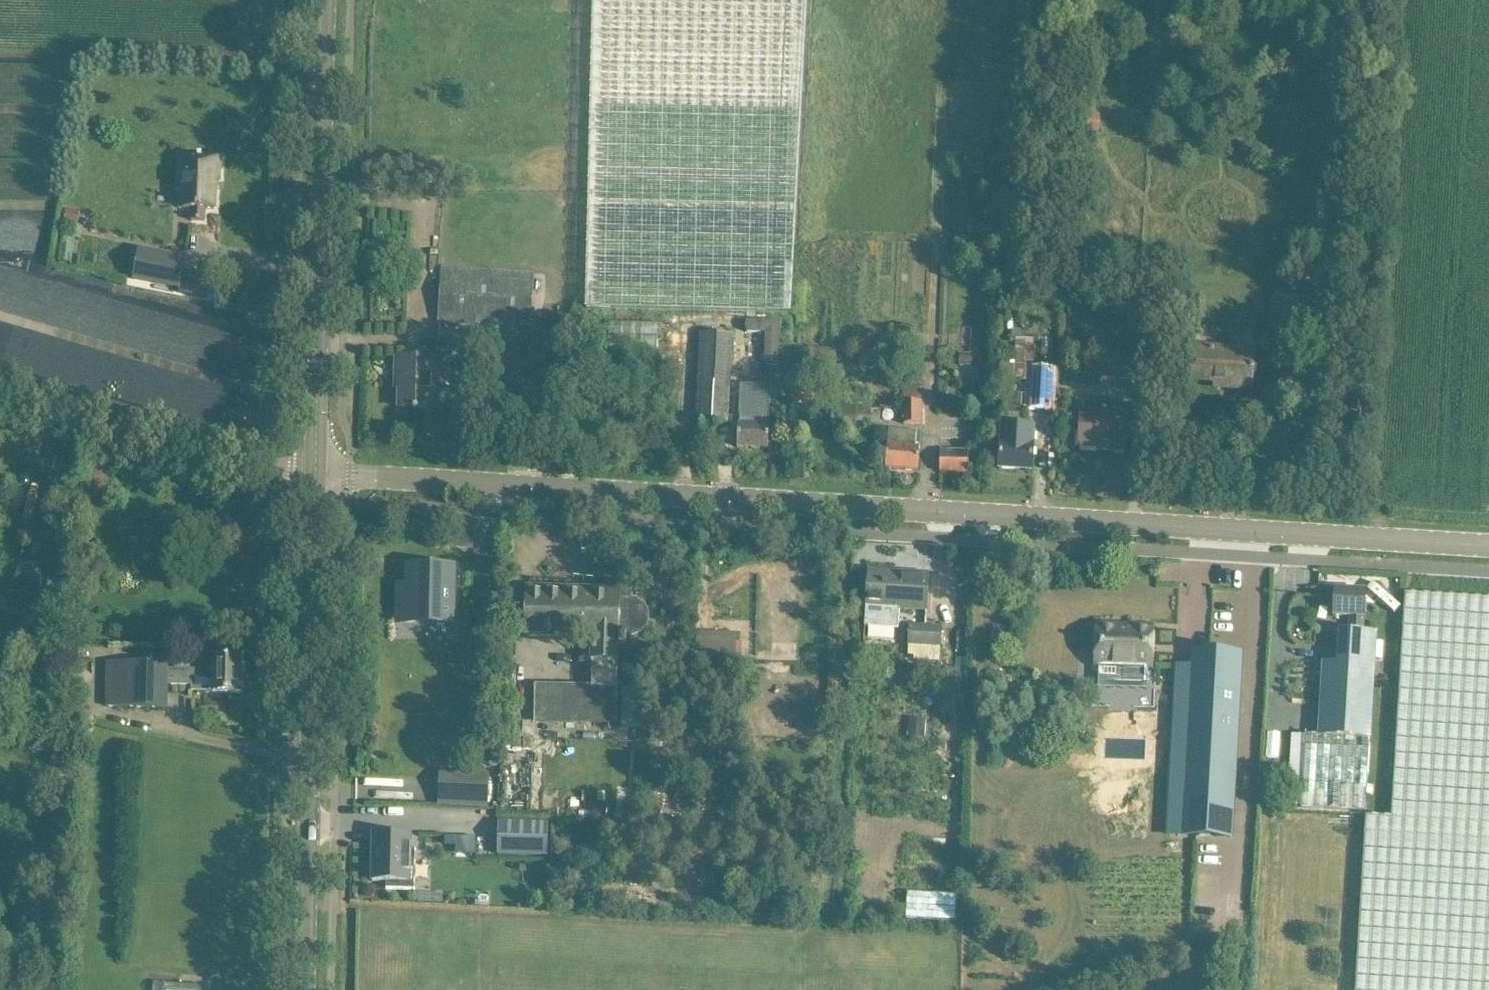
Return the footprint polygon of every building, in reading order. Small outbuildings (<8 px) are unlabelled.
[(587,310),(752,313),(791,314),(807,0),(594,0),(587,310)] [(219,182),(220,158),(220,157),(203,156),(199,156),(181,155),(181,160),(180,188),(184,188),(183,209),(192,209),(191,221),(205,222),(205,219),(206,210),(215,210),(215,202),(216,182),(218,182),(219,182)] [(67,211),(65,222),(74,223),(76,212),(67,211)] [(139,249),(133,280),(179,289),(180,289),(186,258),(139,249)] [(530,327),(533,275),(443,269),(439,321),(530,327)] [(765,363),(780,364),(781,322),(748,321),(748,335),(765,335),(765,363)] [(471,350),(471,334),(439,333),(439,349),(471,350)] [(703,333),(699,387),(731,389),(734,335),(703,333)] [(1033,381),(1033,363),(1035,340),(1017,340),(1016,366),(1004,365),(1004,380),(1033,381)] [(1194,347),(1192,379),(1228,382),(1228,387),(1251,389),(1254,352),(1231,350),(1216,349),(1194,347)] [(1148,349),(1123,348),(1121,380),(1146,381),(1148,349)] [(836,351),(809,349),(809,365),(836,367),(836,351)] [(888,369),(888,353),(860,352),(860,368),(888,369)] [(961,354),(961,365),(972,366),(973,354),(961,354)] [(439,360),(396,359),(396,377),(400,377),(399,408),(414,408),(414,411),(418,411),(418,408),(433,409),(434,378),(438,378),(439,360)] [(920,384),(904,385),(906,425),(922,425),(920,384)] [(739,424),(737,447),(769,449),(770,426),(768,426),(771,389),(741,387),(739,413),(739,415),(742,415),(742,425),(739,424)] [(1027,425),(1027,409),(1021,409),(1021,395),(1004,394),(1003,424),(1027,425)] [(1067,432),(1067,448),(1100,449),(1100,448),(1101,448),(1111,448),(1111,449),(1112,449),(1111,452),(1125,452),(1127,413),(1111,412),(1111,414),(1081,413),(1080,433),(1067,432)] [(1002,429),(1000,469),(1032,471),(1034,430),(1002,429)] [(918,472),(920,446),(921,433),(902,432),(889,431),(886,469),(918,472)] [(969,473),(970,451),(941,451),(940,472),(969,473)] [(411,590),(402,590),(402,605),(411,605),(411,620),(450,621),(451,572),(412,571),(411,590)] [(867,607),(865,627),(898,629),(900,609),(927,610),(929,575),(898,573),(898,576),(870,575),(870,572),(869,571),(867,607)] [(1335,589),(1334,617),(1351,618),(1350,632),(1363,632),(1364,617),(1366,591),(1335,589)] [(632,591),(601,590),(571,590),(571,595),(528,595),(527,627),(594,628),(593,688),(536,687),(536,706),(535,723),(617,725),(617,707),(617,689),(618,650),(629,650),(629,638),(645,633),(650,625),(650,617),(649,609),(643,602),(638,599),(632,599),(632,591)] [(1408,593),(1395,815),(1367,814),(1355,989),(1488,989),(1488,598),(1408,593)] [(911,626),(909,648),(909,656),(914,657),(914,661),(940,662),(940,650),(941,650),(942,628),(911,626)] [(1152,628),(1098,627),(1097,664),(1151,666),(1152,628)] [(1306,735),(1301,806),(1368,810),(1377,633),(1375,632),(1375,633),(1363,632),(1350,632),(1350,634),(1340,633),(1338,667),(1323,666),(1318,736),(1306,735)] [(1241,655),(1193,652),(1191,682),(1181,682),(1175,804),(1185,804),(1183,835),(1231,838),(1241,655)] [(197,658),(197,670),(168,669),(168,664),(108,663),(107,707),(168,709),(168,686),(192,686),(192,692),(241,693),(242,658),(214,657),(214,658),(197,658)] [(623,689),(622,729),(640,729),(641,689),(623,689)] [(908,737),(926,738),(927,720),(909,719),(908,737)] [(441,774),(440,798),(488,800),(489,776),(441,774)] [(499,822),(498,855),(542,856),(548,856),(549,823),(499,822)] [(374,833),(373,882),(387,882),(387,889),(414,890),(415,849),(411,849),(411,834),(374,833)] [(477,838),(446,837),(445,846),(456,846),(456,854),(476,855),(477,838)]
